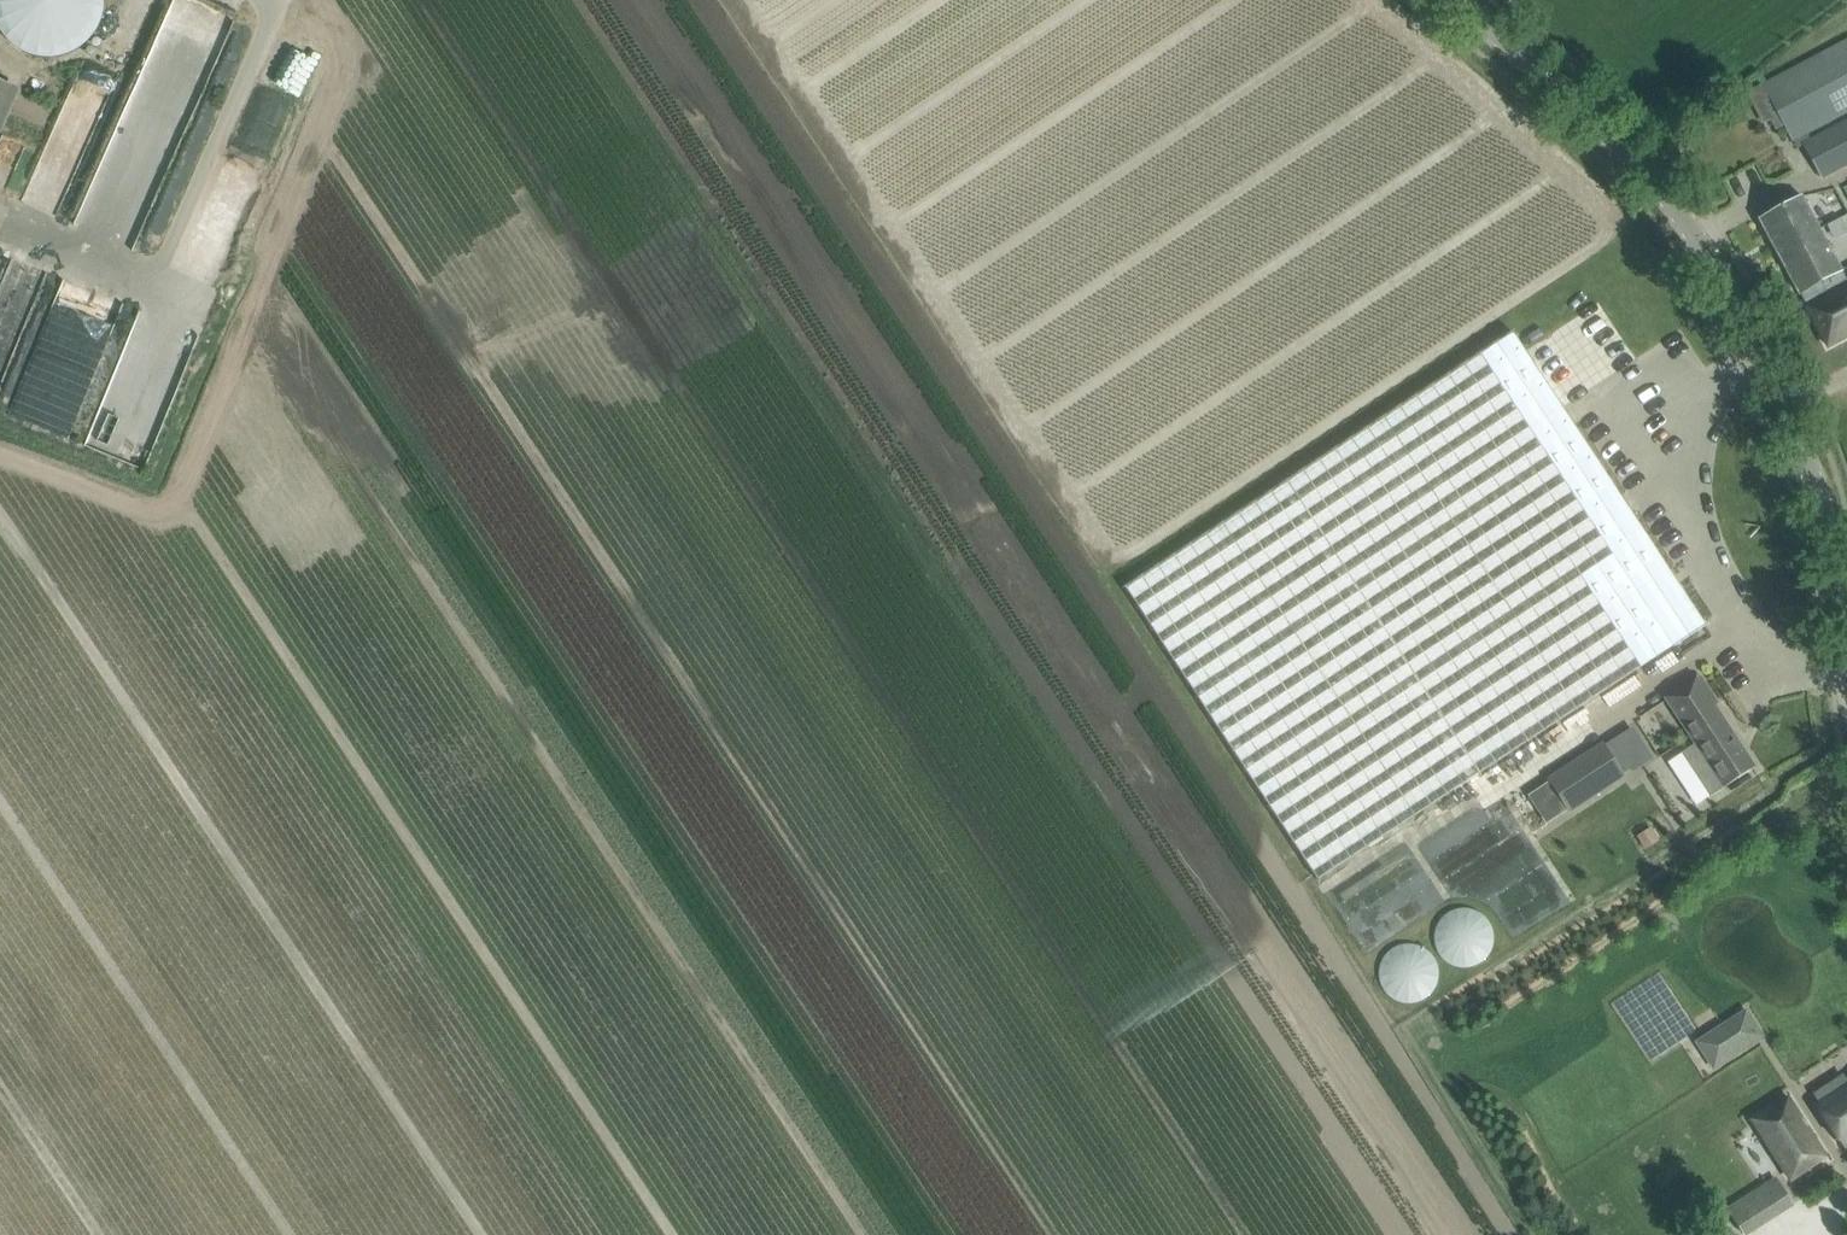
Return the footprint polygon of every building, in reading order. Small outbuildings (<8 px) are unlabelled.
[(2,34),(5,38),(9,41),(12,45),(16,48),(20,50),(25,53),(29,54),(34,56),(38,57),(43,58),(48,58),(53,58),(58,57),(63,56),(67,54),(72,53),(76,50),(80,48),(84,45),(88,41),(91,38),(94,34),(96,30),(99,26),(101,21),(102,17),(103,12),(104,7),(104,2),(104,0),(0,0),(0,30),(2,34)] [(1784,74),(1762,85),(1791,140),(1846,111),(1846,41),(1784,74)] [(1802,145),(1820,178),(1846,164),(1846,121),(1802,145)] [(1800,294),(1828,346),(1846,336),(1846,279),(1802,196),(1760,219),(1800,294)] [(1125,588),(1318,880),(1706,625),(1514,333),(1125,588)] [(1652,761),(1689,737),(1694,745),(1690,748),(1696,757),(1689,762),(1711,795),(1754,767),(1713,706),(1717,703),(1701,678),(1629,726),(1652,761)] [(1549,779),(1569,810),(1622,775),(1602,744),(1549,779)] [(1651,828),(1637,837),(1644,848),(1658,840),(1651,828)] [(1688,1035),(1664,1050),(1684,1083),(1753,1040),(1748,1032),(1738,1016),(1694,1044),(1688,1035)] [(1830,1126),(1844,1146),(1846,1144),(1846,1087),(1818,1106),(1830,1126)] [(1784,1094),(1751,1117),(1791,1180),(1826,1157),(1784,1094)] [(1775,1173),(1726,1205),(1742,1229),(1790,1197),(1775,1173)]
